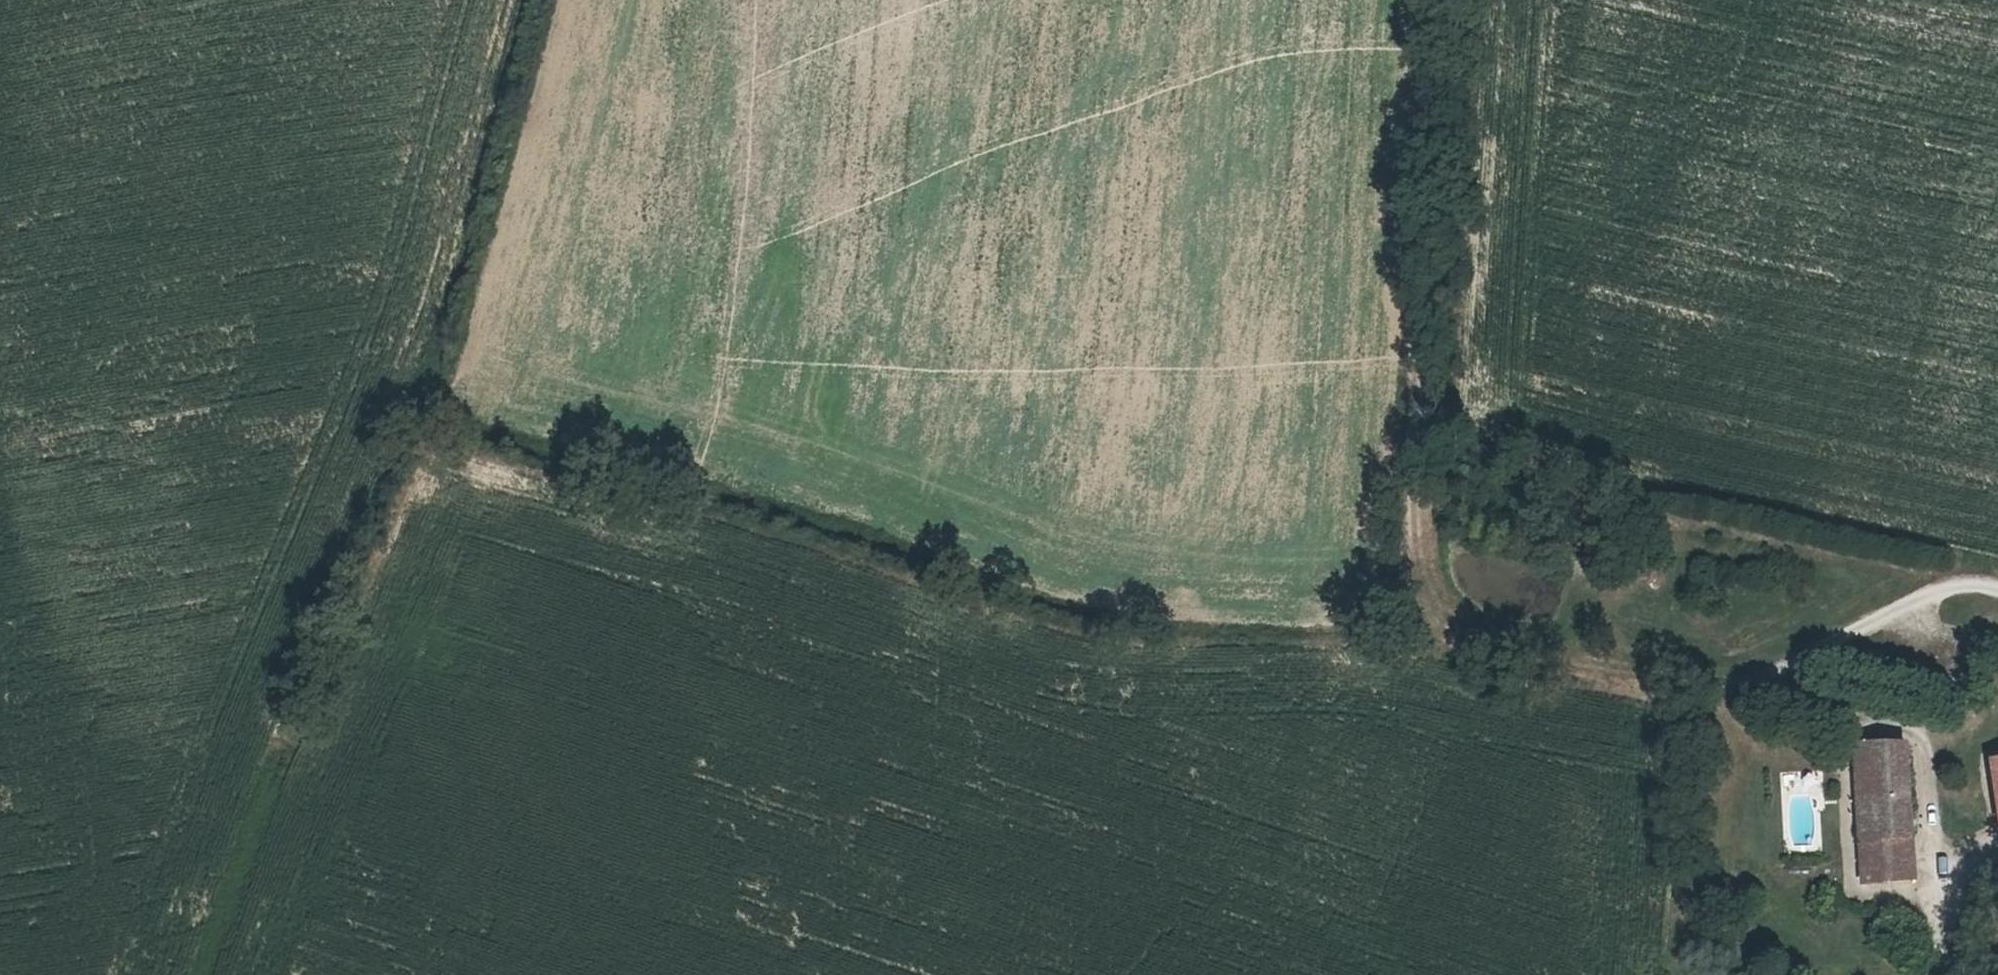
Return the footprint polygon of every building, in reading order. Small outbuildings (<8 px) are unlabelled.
[(1848,837),(1895,837),(1893,746),(1836,747),(1836,774),(1848,774),(1848,837)] [(1987,755),(1996,820),(1997,820),(1997,755),(1990,755),(1987,755)] [(1896,882),(1895,837),(1848,837),(1836,837),(1832,837),(1832,881),(1896,882)]
